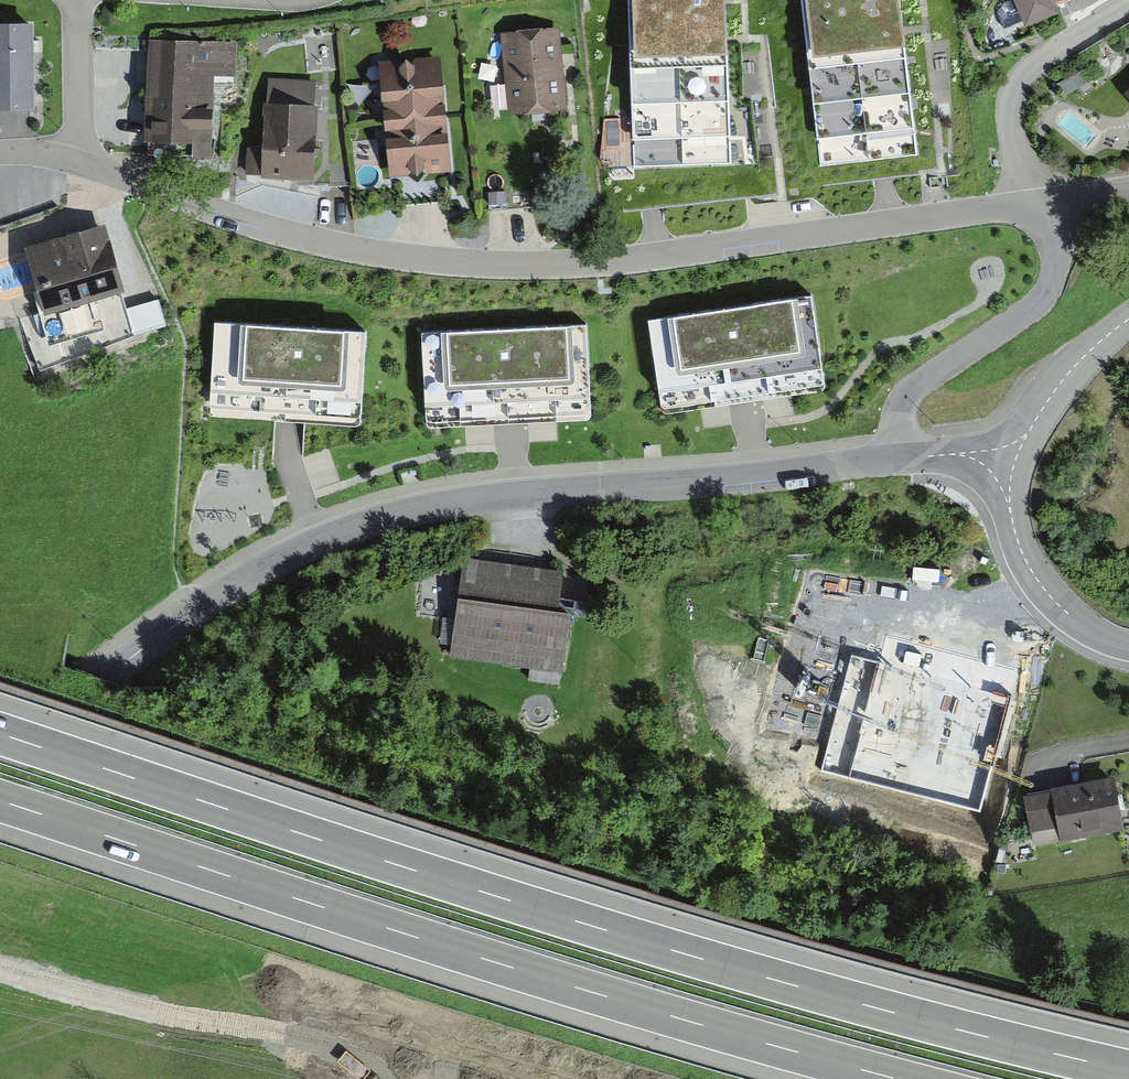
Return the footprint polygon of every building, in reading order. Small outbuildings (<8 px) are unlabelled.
[(634,171),(732,164),(725,40),(723,0),(629,0),(634,171)] [(824,166),(905,161),(896,0),(814,0),(824,166)] [(1030,24),(1091,0),(1020,0),(1030,24)] [(0,26),(0,109),(52,107),(50,25),(0,26)] [(560,29),(505,37),(517,118),(572,111),(560,29)] [(159,44),(159,157),(227,157),(228,83),(247,83),(247,45),(159,44)] [(395,62),(398,116),(465,111),(461,58),(395,62)] [(248,150),(247,174),(261,175),(261,180),(314,182),(317,81),(266,79),(263,151),(248,150)] [(398,116),(404,177),(467,174),(465,111),(398,116)] [(44,314),(33,317),(45,359),(133,335),(126,310),(104,232),(27,253),(44,314)] [(811,298),(649,322),(662,409),(824,385),(811,298)] [(142,306),(126,310),(133,335),(165,326),(158,301),(142,306)] [(365,335),(215,324),(209,409),(290,415),(359,419),(365,335)] [(586,327),(422,334),(425,422),(590,415),(586,327)] [(472,559),(454,658),(580,681),(592,617),(576,614),(581,586),(554,581),(555,574),(472,559)] [(1030,791),(1036,845),(1128,835),(1128,781),(1030,791)]
